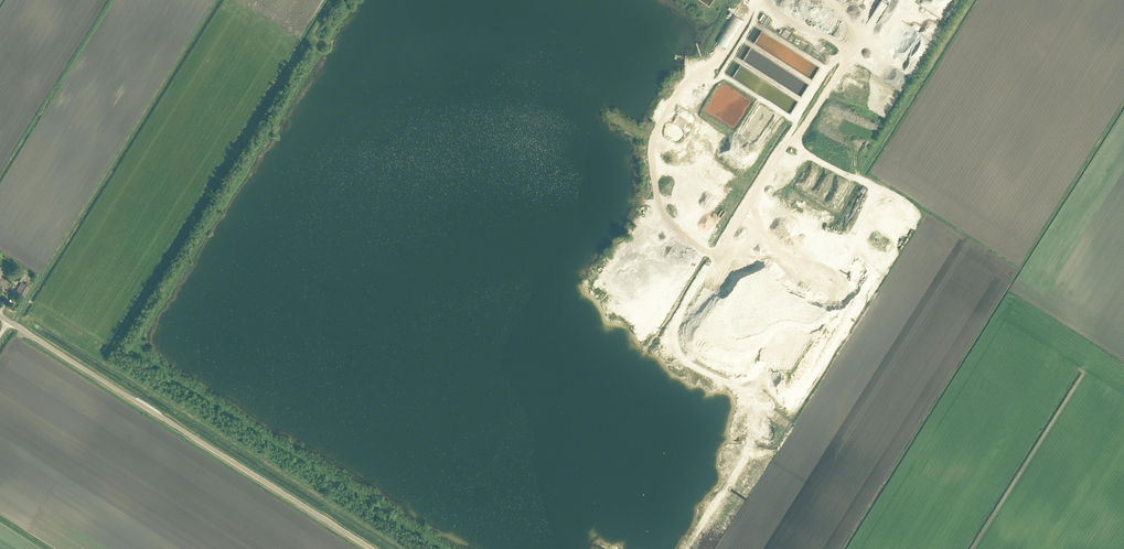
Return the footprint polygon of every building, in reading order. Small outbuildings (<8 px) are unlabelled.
[(727,48),(744,20),(734,14),(717,42),(727,48)] [(21,281),(27,274),(22,271),(17,279),(21,281)] [(25,284),(24,284),(19,293),(23,296),(29,287),(25,284)]
